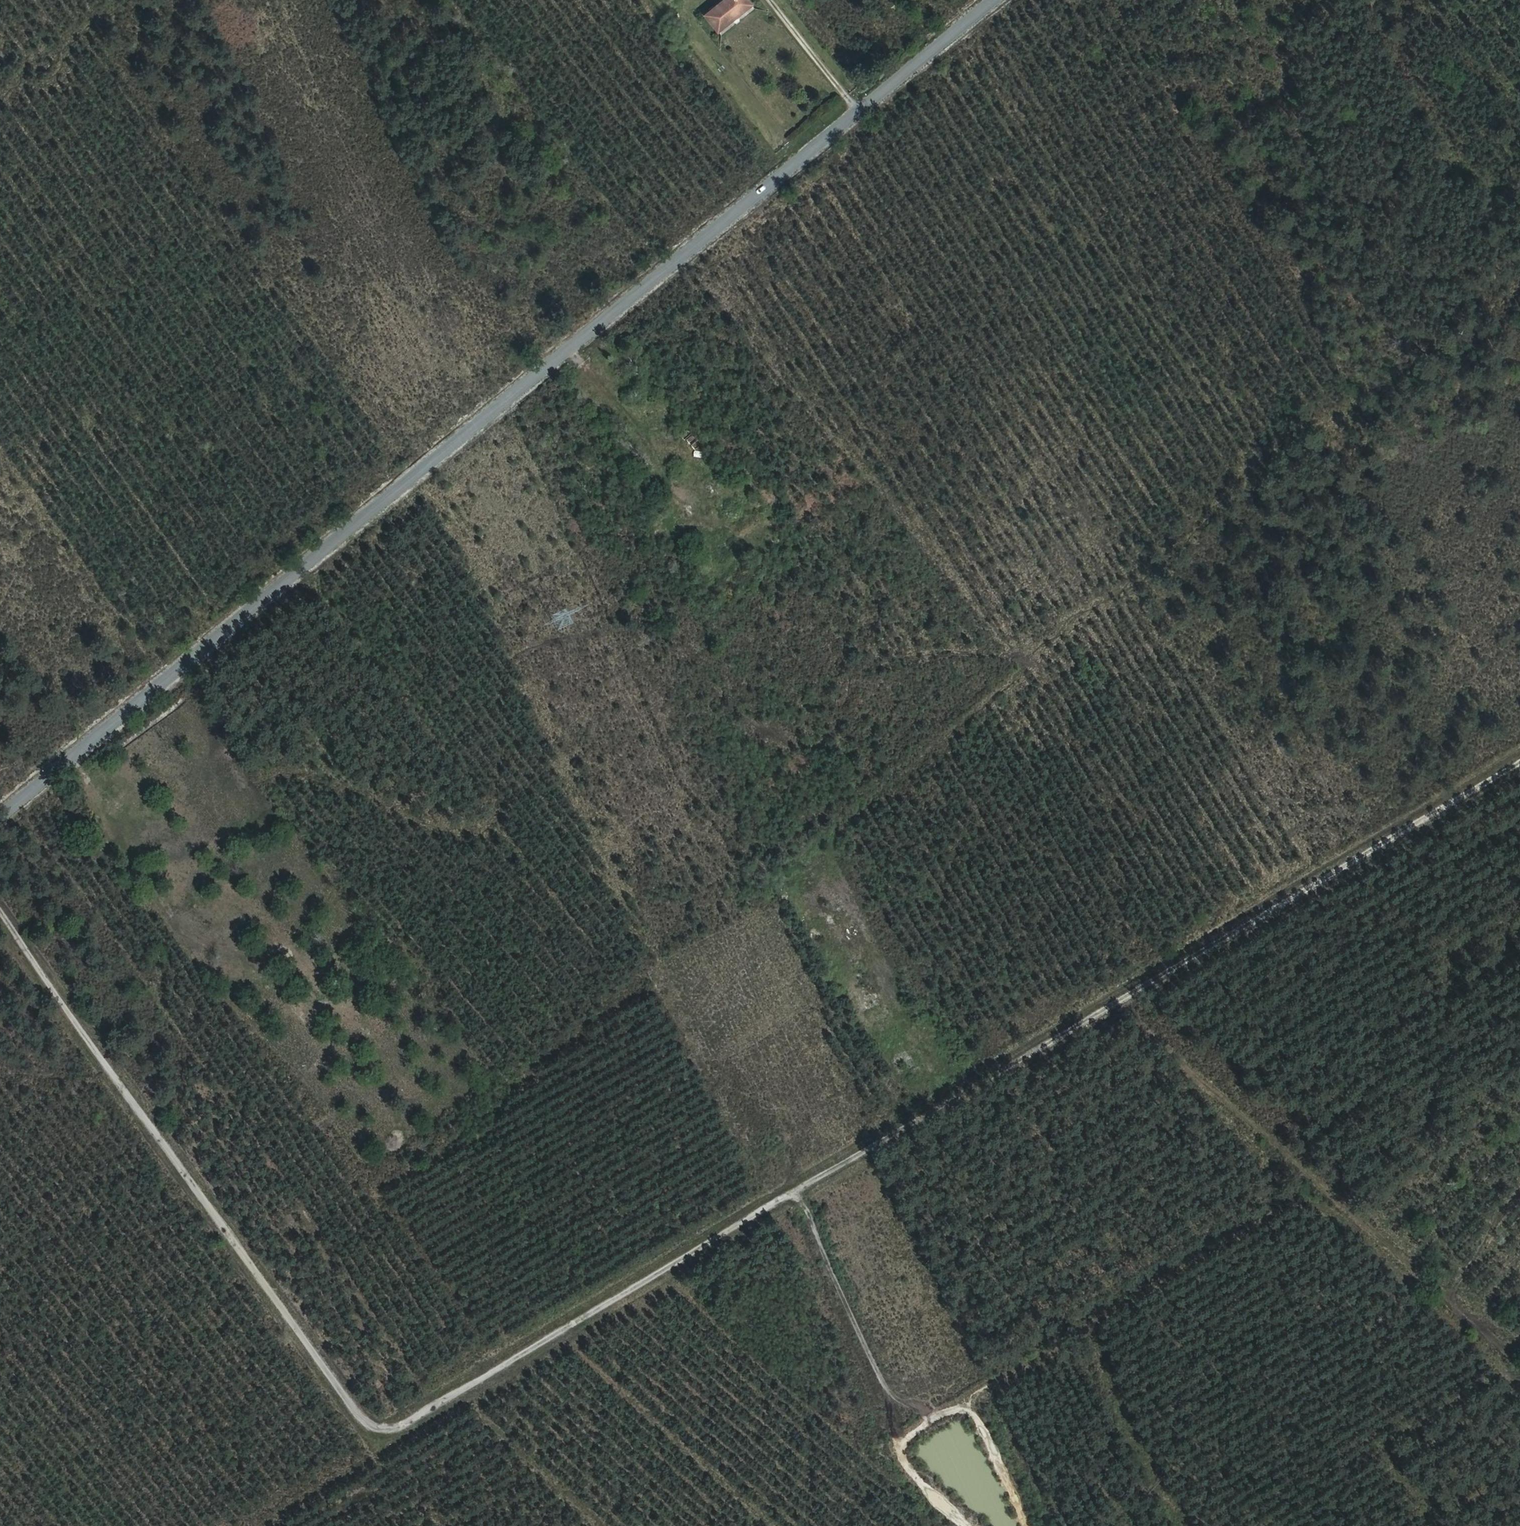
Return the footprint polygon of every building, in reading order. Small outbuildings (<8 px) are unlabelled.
[(754,0),(731,0),(724,5),(737,21),(758,5),(754,0)] [(737,21),(724,5),(710,17),(722,32),(737,21)]
